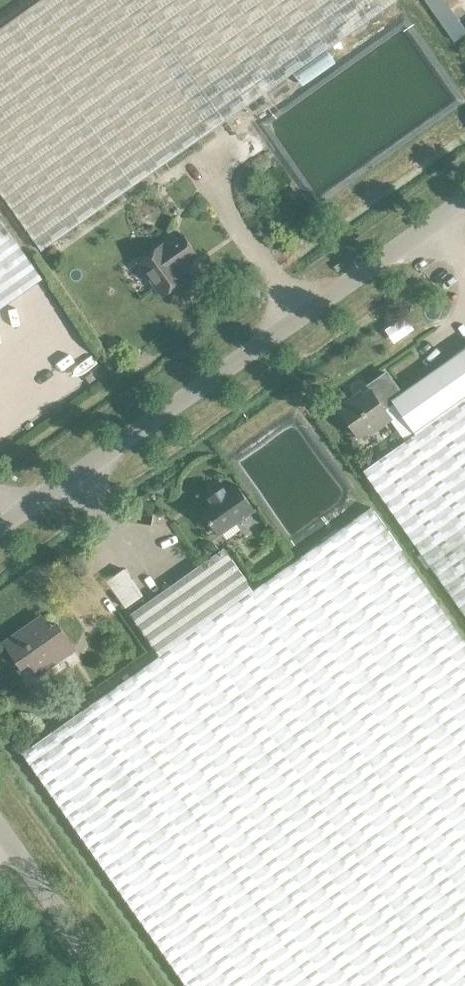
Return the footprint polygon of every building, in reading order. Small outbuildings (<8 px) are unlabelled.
[(42,250),(396,1),(396,0),(40,0),(0,28),(0,191),(42,250)] [(42,279),(0,219),(0,309),(42,279)] [(138,262),(162,296),(187,279),(177,266),(184,261),(185,262),(197,254),(183,235),(165,248),(163,244),(138,262)] [(70,355),(69,347),(66,337),(61,328),(57,324),(51,319),(43,315),(34,312),(28,312),(20,312),(11,315),(3,319),(0,321),(0,389),(2,390),(8,394),(16,397),(25,398),(35,397),(43,395),(51,391),(57,386),(61,382),(66,373),(69,365),(70,356),(70,355)] [(397,387),(387,373),(368,386),(370,389),(356,399),(354,396),(338,407),(359,438),(374,427),(376,430),(392,419),(385,409),(394,403),(416,434),(363,471),(464,615),(464,348),(401,393),(397,387)] [(213,501),(201,509),(219,534),(254,510),(236,485),(225,492),(222,489),(210,497),(213,501)] [(95,702),(23,752),(188,985),(464,985),(464,642),(371,508),(253,591),(223,549),(131,614),(160,656),(95,702)] [(211,536),(202,542),(208,552),(217,545),(211,536)] [(38,674),(75,649),(57,624),(56,625),(63,634),(56,638),(41,617),(5,642),(22,667),(29,662),(38,674)]
